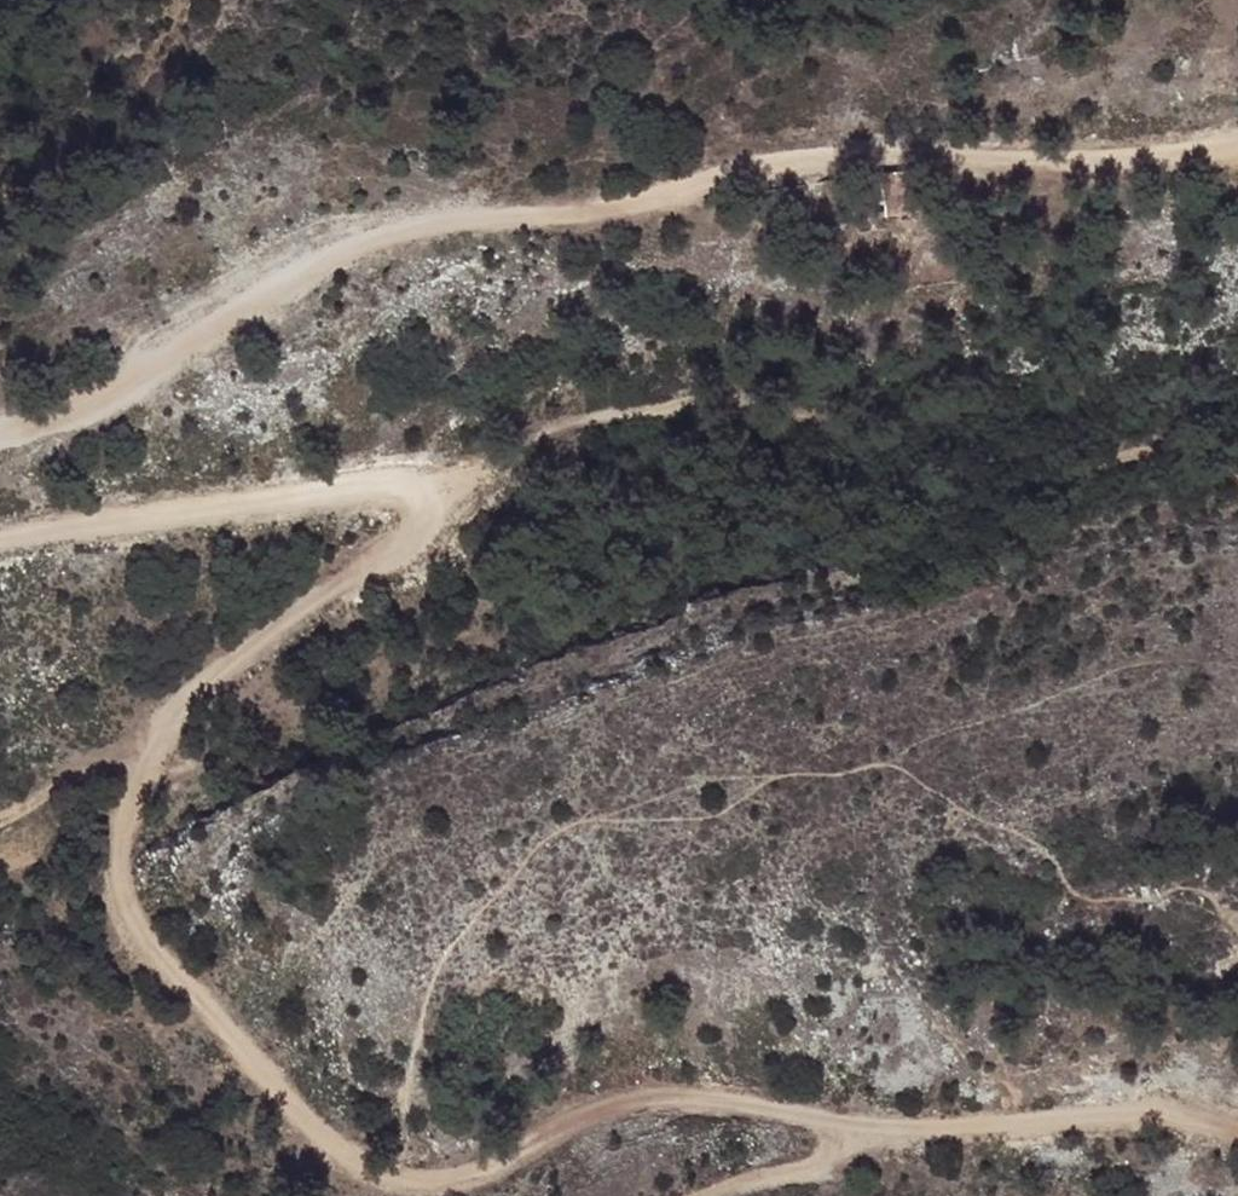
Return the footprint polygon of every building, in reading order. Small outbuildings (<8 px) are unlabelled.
[(908,172),(882,174),(886,217),(911,215),(908,172)]
